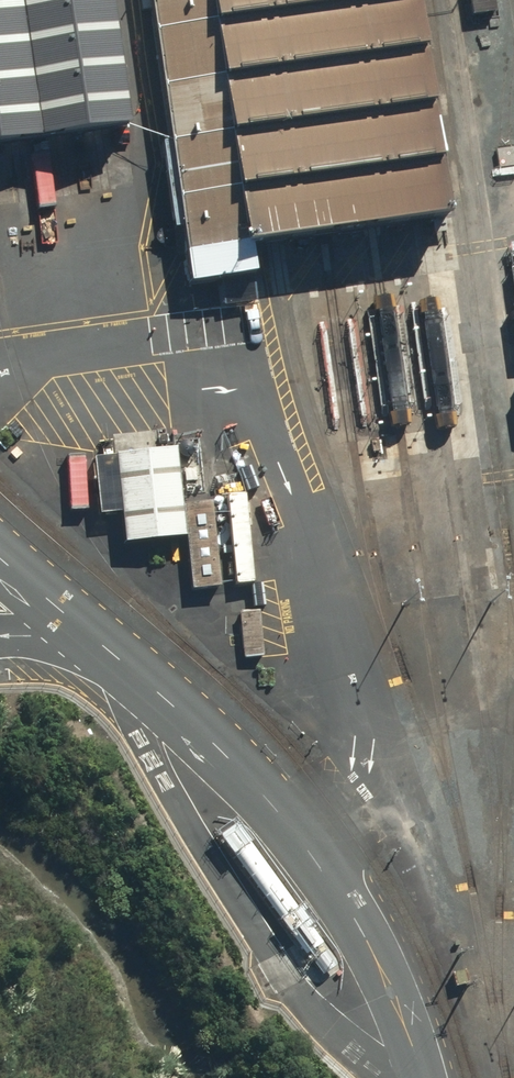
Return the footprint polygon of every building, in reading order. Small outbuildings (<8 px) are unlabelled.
[(124,129),(106,0),(0,0),(0,147),(124,129)] [(446,222),(413,0),(143,0),(178,256),(268,244),(315,238),(364,232),(406,227),(446,222)] [(110,553),(171,547),(162,458),(100,464),(110,553)] [(172,512),(180,598),(207,595),(200,510),(172,512)] [(252,617),(231,618),(234,665),(255,663),(252,617)]
